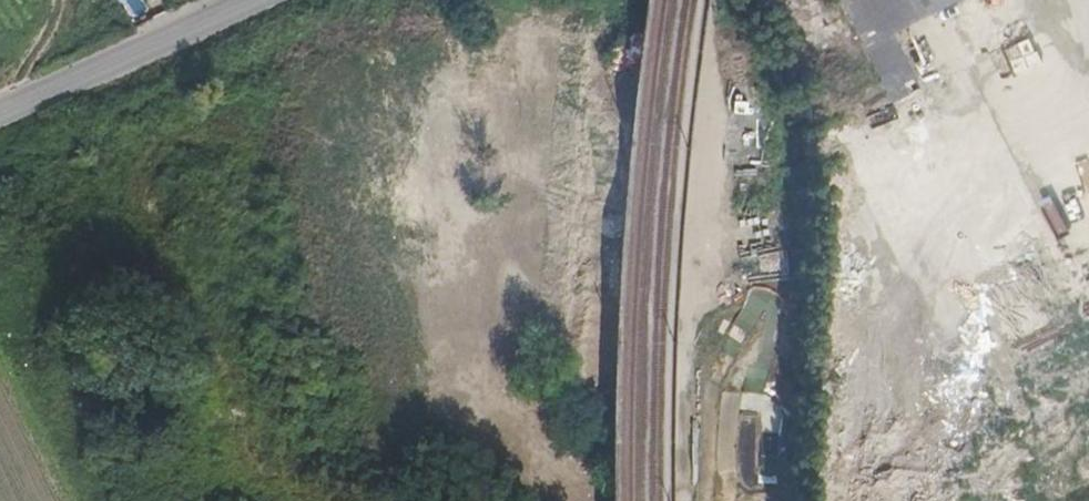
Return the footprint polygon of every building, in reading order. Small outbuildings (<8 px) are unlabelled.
[(891,103),(920,89),(893,34),(962,0),(840,0),(891,103)] [(971,67),(961,72),(998,147),(1009,142),(971,67)] [(982,301),(982,302),(1028,394),(1074,371),(1059,341),(1088,327),(1088,249),(982,301)] [(1061,489),(1084,477),(1088,475),(1088,467),(1060,409),(1029,424),(1061,489)] [(1084,477),(1061,489),(1038,442),(1022,450),(1035,476),(1040,474),(1052,500),(1059,496),(1062,500),(1068,500),(1088,491),(1088,487),(1084,477)]
